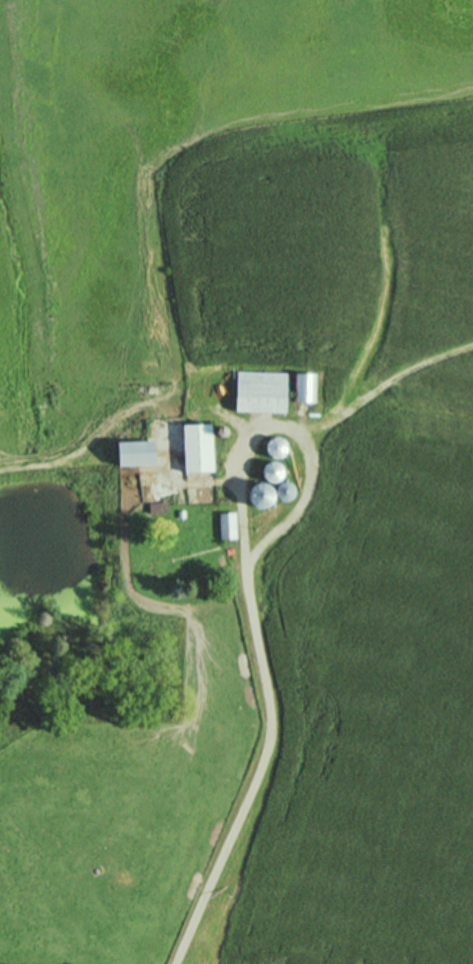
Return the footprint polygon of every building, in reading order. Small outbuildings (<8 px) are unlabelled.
[(287,410),(287,371),(237,371),(236,410),(287,410)] [(295,372),(295,400),(314,400),(314,372),(295,372)] [(213,423),(184,423),(184,471),(213,471),(213,423)] [(268,455),(284,455),(284,437),(268,437),(268,455)] [(155,464),(155,440),(119,440),(119,464),(155,464)] [(261,470),(271,483),(286,470),(276,457),(261,470)] [(295,483),(279,481),(278,496),(293,497),(295,483)] [(264,510),(264,485),(250,485),(250,510),(264,510)] [(235,537),(235,511),(218,511),(218,538),(235,537)]
